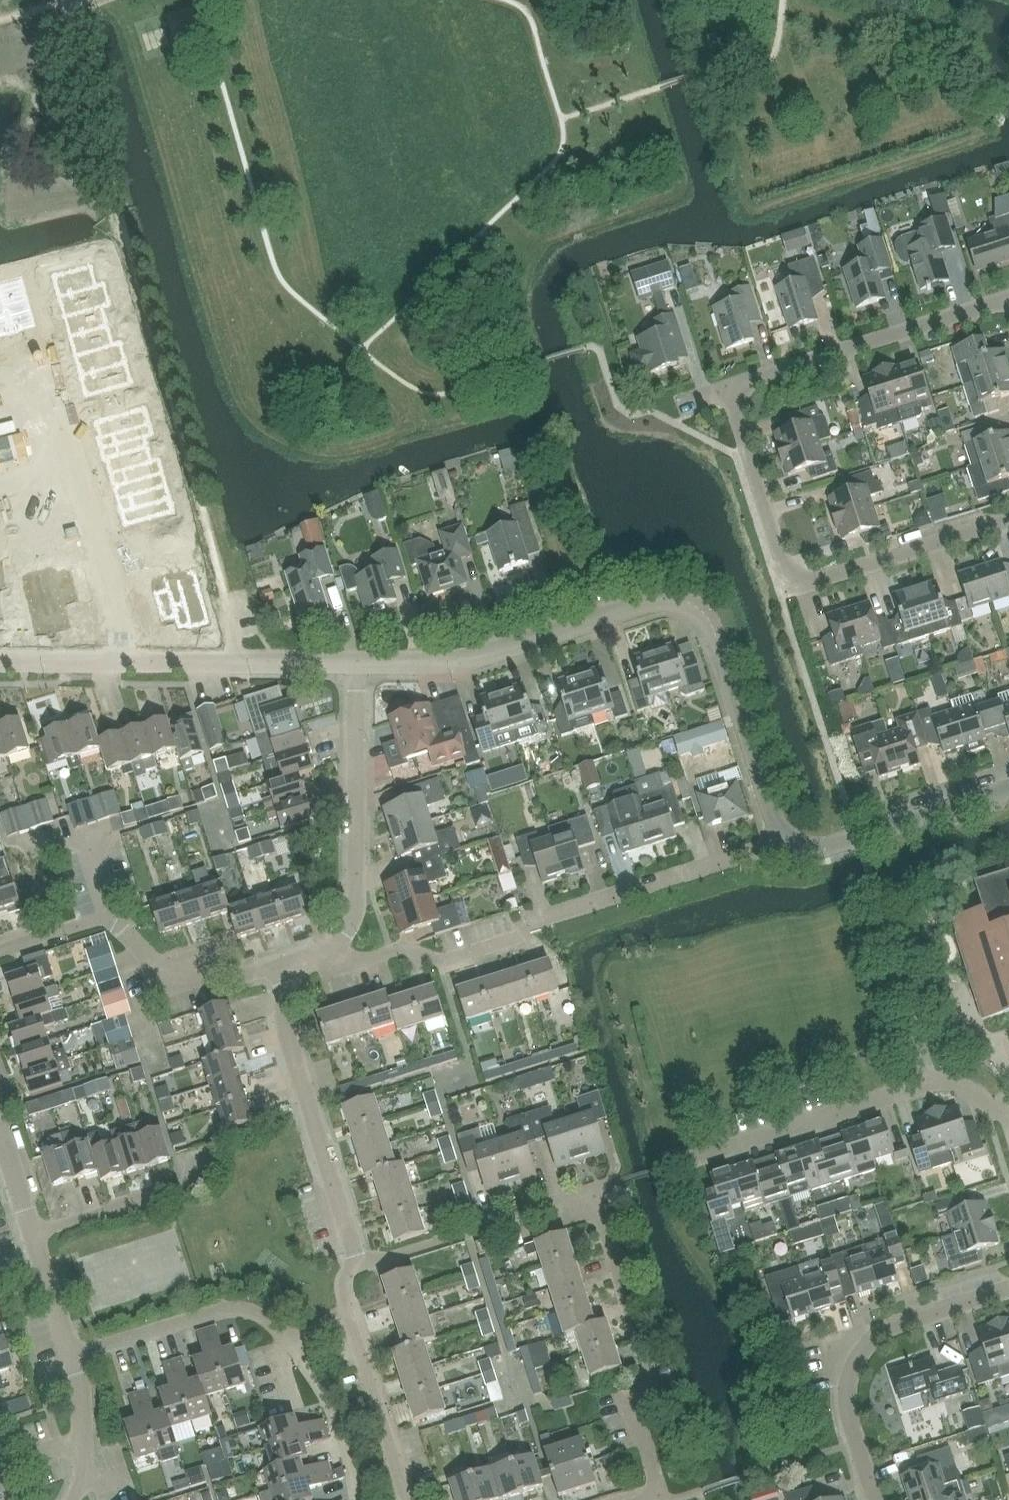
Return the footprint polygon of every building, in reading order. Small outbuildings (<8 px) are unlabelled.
[(863,240),(878,236),(871,207),(856,210),(863,240)] [(989,221),(993,235),(968,243),(977,270),(1008,260),(1008,214),(989,221)] [(898,242),(897,245),(897,249),(900,257),(902,260),(905,262),(909,261),(911,261),(921,290),(927,288),(927,291),(931,290),(930,287),(949,281),(940,252),(955,247),(946,219),(918,228),(920,234),(902,240),(898,242)] [(877,274),(891,269),(882,241),(859,248),(864,264),(844,270),(856,308),(885,299),(877,274)] [(844,264),(861,259),(856,245),(839,250),(844,264)] [(809,296),(824,291),(814,259),(788,267),(793,284),(777,289),(790,329),(817,321),(809,296)] [(667,262),(632,274),(640,299),(652,295),(660,320),(654,322),(657,333),(638,339),(641,351),(632,354),(638,373),(647,370),(649,374),(677,365),(673,353),(685,350),(675,315),(669,317),(661,292),(675,287),(667,262)] [(91,265),(52,276),(58,296),(97,285),(91,265)] [(124,265),(116,268),(119,279),(127,277),(124,265)] [(682,282),(694,278),(691,266),(678,270),(682,282)] [(0,282),(0,336),(35,326),(21,276),(0,282)] [(127,277),(119,279),(122,291),(130,289),(127,277)] [(97,285),(58,296),(63,316),(102,305),(97,285)] [(745,313),(757,310),(750,287),(730,294),(733,303),(713,309),(726,349),(754,341),(745,313)] [(102,305),(63,316),(69,336),(107,325),(102,305)] [(135,305),(127,307),(130,318),(138,316),(135,305)] [(138,316),(130,318),(133,330),(141,328),(138,316)] [(107,325),(69,336),(74,355),(112,345),(107,325)] [(1008,372),(1008,362),(1005,350),(988,355),(983,338),(969,343),(969,344),(953,350),(964,386),(1008,372)] [(112,345),(74,355),(80,375),(126,362),(120,342),(112,345)] [(146,344),(138,346),(141,358),(149,356),(146,344)] [(149,356),(141,358),(144,369),(152,367),(149,356)] [(126,362),(80,375),(85,396),(131,383),(126,362)] [(884,369),(900,423),(920,417),(922,414),(921,411),(931,408),(921,373),(909,376),(906,366),(894,369),(893,366),(884,369)] [(879,430),(900,423),(884,369),(874,372),(875,375),(863,379),(870,401),(859,404),(866,428),(877,425),(879,430)] [(964,386),(975,419),(999,411),(995,400),(1008,396),(1008,372),(964,386)] [(144,407),(95,421),(99,437),(97,437),(100,448),(144,436),(152,434),(144,407)] [(779,455),(818,443),(831,438),(825,419),(821,417),(820,417),(817,407),(793,415),(797,426),(775,433),(779,445),(776,445),(779,455)] [(166,418),(159,420),(162,431),(169,429),(166,418)] [(971,467),(1008,455),(1008,432),(989,439),(985,427),(961,435),(971,467)] [(169,429),(162,431),(165,442),(172,439),(169,429)] [(144,436),(100,448),(103,459),(105,458),(109,473),(151,461),(144,436)] [(822,455),(818,443),(779,455),(782,465),(785,464),(789,475),(811,468),(814,480),(838,472),(831,452),(822,455)] [(971,467),(968,469),(978,502),(1006,493),(1002,481),(1008,479),(1008,455),(971,467)] [(151,461),(109,473),(116,498),(166,484),(159,459),(151,461)] [(180,468),(173,470),(176,482),(184,480),(180,468)] [(833,520),(872,508),(869,497),(882,493),(879,482),(875,484),(871,472),(848,479),(851,491),(829,498),(833,510),(830,510),(833,520)] [(184,480),(176,482),(179,493),(187,491),(184,480)] [(166,484),(116,498),(124,525),(173,511),(166,484)] [(520,537),(534,532),(524,503),(510,508),(515,525),(487,534),(499,572),(528,563),(520,537)] [(879,529),(872,508),(833,520),(836,530),(839,529),(843,540),(865,533),(868,545),(892,537),(888,526),(879,529)] [(419,564),(429,594),(465,582),(458,558),(469,555),(461,528),(442,534),(448,553),(436,557),(433,547),(420,541),(405,546),(411,566),(419,564)] [(318,581),(333,576),(324,549),(309,554),(313,566),(286,575),(299,618),(327,609),(318,581)] [(377,572),(359,577),(359,576),(358,575),(357,574),(356,572),(354,570),(351,569),(348,568),(345,568),(343,568),(342,568),(340,569),(347,592),(358,588),(365,610),(368,609),(369,611),(385,606),(384,604),(396,600),(391,587),(394,586),(393,582),(405,578),(397,550),(372,558),(377,572)] [(1004,572),(1001,562),(980,568),(991,603),(1008,598),(1008,570),(1004,572)] [(970,610),(991,603),(980,568),(958,575),(966,599),(955,602),(962,626),(963,626),(961,623),(973,619),(970,610)] [(53,580),(26,587),(38,631),(66,624),(59,602),(74,598),(67,571),(52,575),(53,580)] [(168,589),(154,593),(162,620),(176,616),(179,630),(208,621),(196,579),(167,587),(168,589)] [(930,636),(962,626),(955,602),(943,606),(936,582),(915,589),(930,636)] [(897,647),(930,636),(915,589),(893,596),(901,619),(889,623),(897,647)] [(849,610),(860,647),(881,641),(884,650),(896,646),(888,622),(877,625),(870,603),(849,610)] [(863,656),(860,647),(849,610),(827,617),(834,639),(823,643),(831,667),(851,660),(851,659),(863,656)] [(676,644),(654,651),(667,691),(679,688),(680,694),(686,697),(704,691),(692,654),(680,658),(678,649),(676,644)] [(641,686),(630,689),(637,712),(650,708),(651,711),(670,705),(666,692),(667,691),(654,651),(632,657),(641,686)] [(578,675),(591,715),(612,709),(615,719),(628,715),(620,692),(609,696),(600,668),(578,675)] [(595,726),(591,715),(578,675),(557,682),(566,710),(554,713),(561,736),(595,726)] [(500,691),(513,732),(524,728),(527,739),(549,732),(542,709),(531,712),(522,684),(500,691)] [(269,734),(300,725),(293,701),(284,704),(280,690),(245,700),(252,724),(264,720),(269,734)] [(502,735),(513,732),(500,691),(478,698),(487,726),(476,730),(483,753),(505,746),(502,735)] [(997,734),(988,705),(986,701),(983,692),(951,702),(954,711),(953,711),(965,746),(967,754),(984,749),(982,741),(986,740),(982,728),(993,725),(997,737),(998,737),(997,734)] [(997,696),(999,702),(988,705),(997,734),(1008,730),(1008,735),(1008,692),(997,696)] [(400,741),(383,746),(391,771),(397,769),(400,776),(398,768),(409,765),(407,759),(430,751),(434,766),(463,756),(466,766),(480,762),(469,727),(437,737),(427,707),(392,718),(400,741)] [(930,709),(918,713),(928,744),(939,741),(943,753),(965,746),(953,711),(933,718),(930,709)] [(900,730),(888,734),(900,771),(921,764),(916,748),(927,744),(925,739),(918,714),(897,721),(900,730)] [(205,754),(192,715),(169,722),(172,730),(178,750),(177,750),(184,773),(195,770),(192,758),(205,754)] [(102,749),(99,741),(92,718),(68,725),(78,757),(101,749),(102,749)] [(0,726),(0,735),(7,758),(30,750),(21,719),(0,726)] [(172,730),(169,722),(168,719),(145,726),(155,758),(177,750),(178,750),(172,730)] [(872,725),(851,731),(860,760),(872,756),(879,778),(900,771),(888,734),(884,721),(872,725)] [(721,724),(675,738),(680,755),(692,752),(693,755),(702,752),(701,749),(727,741),(721,724)] [(47,739),(39,742),(46,767),(68,760),(71,770),(81,767),(78,757),(68,725),(45,733),(47,739)] [(215,725),(203,729),(207,740),(219,737),(215,725)] [(264,760),(276,757),(307,748),(300,725),(269,734),(272,746),(260,749),(264,760)] [(122,734),(131,765),(136,779),(147,775),(146,772),(157,768),(154,758),(155,758),(145,726),(122,734)] [(102,749),(101,749),(108,772),(131,765),(122,734),(99,741),(102,749)] [(659,754),(674,749),(670,736),(654,742),(659,754)] [(299,774),(299,776),(315,771),(307,748),(276,757),(283,779),(299,774)] [(218,775),(230,771),(226,759),(214,763),(218,775)] [(260,772),(257,761),(237,765),(240,777),(260,772)] [(586,789),(601,785),(594,762),(579,767),(586,789)] [(522,768),(489,778),(493,791),(526,781),(522,768)] [(701,794),(691,797),(698,820),(706,817),(709,827),(746,815),(736,783),(742,781),(738,768),(697,781),(701,794)] [(299,774),(283,779),(268,784),(272,798),(263,801),(266,811),(306,798),(299,776),(299,774)] [(658,774),(635,782),(636,785),(655,844),(676,837),(673,827),(685,824),(673,786),(663,789),(658,774)] [(386,809),(393,833),(431,821),(426,807),(446,801),(439,780),(412,788),(415,799),(386,809)] [(221,786),(225,798),(237,794),(233,782),(221,786)] [(615,792),(607,807),(616,836),(622,854),(655,844),(636,785),(615,792)] [(206,802),(218,798),(214,786),(202,790),(206,802)] [(114,791),(91,798),(98,822),(122,814),(114,791)] [(237,794),(225,798),(228,810),(241,806),(237,794)] [(179,797),(168,801),(172,813),(183,809),(179,797)] [(98,822),(91,798),(67,806),(75,829),(98,822)] [(314,822),(306,798),(266,811),(268,817),(277,815),(282,831),(314,822)] [(23,807),(30,830),(54,822),(47,799),(23,807)] [(172,813),(168,801),(156,804),(160,817),(172,813)] [(30,830),(23,807),(1,814),(8,837),(30,830)] [(187,815),(188,820),(190,827),(202,823),(199,811),(187,815)] [(133,812),(121,815),(125,828),(137,824),(133,812)] [(551,839),(563,875),(569,873),(570,875),(585,870),(578,849),(589,845),(581,819),(560,826),(563,835),(551,839)] [(431,821),(393,833),(401,857),(412,854),(415,864),(440,857),(461,850),(454,828),(435,834),(431,821)] [(152,826),(156,838),(167,834),(164,822),(152,826)] [(144,842),(156,838),(152,826),(140,829),(144,842)] [(239,845),(252,841),(248,829),(236,833),(239,845)] [(557,877),(563,875),(551,839),(540,842),(537,833),(516,840),(524,866),(536,862),(542,884),(557,879),(557,877)] [(271,841),(260,845),(264,857),(275,854),(271,841)] [(264,857),(260,845),(248,849),(252,861),(264,857)] [(217,872),(229,868),(225,856),(213,859),(217,872)] [(447,878),(440,857),(415,864),(413,865),(417,876),(387,886),(394,910),(432,898),(428,884),(447,878)] [(7,909),(9,914),(22,910),(7,861),(0,864),(0,912),(7,909)] [(985,914),(953,924),(957,937),(956,937),(981,1017),(1008,1008),(1008,871),(975,882),(985,914)] [(512,873),(499,876),(502,889),(515,886),(512,873)] [(207,920),(230,913),(230,909),(221,883),(198,890),(207,920)] [(275,895),(285,924),(308,917),(299,887),(275,895)] [(175,897),(184,927),(207,920),(198,890),(175,897)] [(285,924),(275,895),(252,902),(262,932),(285,924)] [(161,935),(184,927),(175,897),(151,905),(161,935)] [(432,898),(394,910),(402,934),(432,924),(435,936),(462,927),(455,905),(436,911),(432,898)] [(230,909),(230,913),(238,939),(262,932),(252,902),(230,909)] [(87,951),(94,975),(117,967),(109,944),(87,951)] [(7,977),(14,1000),(45,990),(42,981),(54,977),(50,963),(46,953),(23,960),(26,971),(7,977)] [(526,969),(536,999),(550,995),(553,1005),(562,1002),(550,962),(526,969)] [(101,998),(124,990),(117,967),(94,975),(101,998)] [(536,999),(526,969),(503,977),(513,1007),(536,999)] [(513,1007),(503,977),(480,984),(490,1014),(513,1007)] [(467,1021),(490,1014),(480,984),(457,991),(467,1021)] [(21,1023),(52,1013),(49,1002),(61,998),(56,986),(45,990),(14,1000),(21,1023)] [(412,995),(421,1025),(444,1018),(435,988),(412,995)] [(109,1021),(126,1015),(131,1014),(124,990),(101,998),(109,1021)] [(396,1024),(389,1002),(387,994),(364,1002),(373,1032),(395,1025),(396,1024)] [(396,1024),(395,1025),(398,1032),(421,1025),(412,995),(389,1002),(396,1024)] [(350,1039),(373,1032),(364,1002),(341,1009),(350,1039)] [(207,1036),(237,1027),(229,1003),(200,1013),(207,1036)] [(327,1046),(350,1039),(341,1009),(318,1017),(327,1046)] [(52,1013),(21,1023),(10,1026),(17,1050),(49,1040),(44,1027),(56,1023),(52,1013)] [(173,1016),(175,1028),(193,1025),(191,1013),(173,1016)] [(126,1015),(109,1021),(103,1023),(110,1046),(133,1039),(126,1015)] [(171,1022),(159,1026),(162,1037),(175,1033),(171,1022)] [(232,1053),(233,1054),(244,1050),(237,1027),(207,1036),(214,1059),(232,1053)] [(133,1039),(110,1046),(117,1069),(140,1062),(133,1039)] [(25,1073),(67,1059),(65,1050),(53,1054),(49,1040),(17,1050),(25,1073)] [(562,1058),(578,1053),(576,1045),(559,1051),(562,1058)] [(455,1052),(432,1059),(434,1067),(458,1060),(455,1052)] [(232,1053),(214,1059),(203,1062),(210,1086),(240,1076),(233,1054),(232,1053)] [(545,1055),(530,1060),(532,1068),(548,1063),(545,1055)] [(182,1057),(170,1060),(174,1072),(186,1068),(182,1057)] [(71,1070),(67,1059),(25,1073),(32,1096),(64,1086),(60,1074),(71,1070)] [(432,1059),(409,1067),(411,1074),(434,1067),(432,1059)] [(532,1068),(530,1060),(514,1065),(516,1073),(532,1068)] [(409,1067),(386,1074),(389,1081),(411,1074),(409,1067)] [(142,1068),(130,1072),(134,1084),(146,1080),(142,1068)] [(486,1082),(502,1077),(500,1069),(483,1074),(486,1082)] [(386,1074),(363,1081),(366,1089),(389,1081),(386,1074)] [(240,1076),(210,1086),(218,1109),(247,1100),(240,1076)] [(96,1083),(100,1095),(111,1091),(108,1079),(96,1083)] [(363,1081),(340,1088),(342,1096),(366,1089),(363,1081)] [(88,1099),(100,1095),(96,1083),(84,1086),(88,1099)] [(156,1090),(159,1102),(172,1098),(168,1086),(156,1090)] [(73,1090),(61,1094),(65,1106),(77,1102),(73,1090)] [(427,1107),(439,1103),(435,1091),(423,1095),(427,1107)] [(569,1122),(581,1160),(605,1152),(596,1122),(607,1119),(598,1092),(577,1099),(583,1118),(569,1122)] [(479,1108),(477,1095),(457,1098),(459,1112),(479,1108)] [(172,1098),(159,1102),(163,1113),(175,1110),(172,1098)] [(351,1131),(381,1121),(374,1098),(344,1107),(351,1131)] [(254,1123),(247,1100),(218,1109),(225,1132),(254,1123)] [(38,1101),(26,1105),(30,1117),(42,1113),(38,1101)] [(443,1115),(439,1103),(427,1107),(430,1118),(443,1115)] [(528,1114),(537,1141),(548,1138),(557,1167),(581,1160),(569,1122),(556,1126),(550,1107),(528,1114)] [(935,1111),(948,1150),(960,1147),(963,1156),(984,1149),(976,1126),(965,1129),(958,1107),(946,1111),(945,1108),(935,1111)] [(952,1163),(948,1150),(935,1111),(926,1114),(927,1117),(915,1121),(922,1143),(911,1146),(919,1174),(940,1167),(952,1163)] [(499,1144),(511,1182),(535,1174),(526,1144),(537,1141),(528,1114),(507,1121),(513,1140),(499,1144)] [(388,1144),(381,1121),(351,1131),(359,1154),(388,1144)] [(863,1128),(873,1161),(894,1155),(896,1161),(908,1157),(905,1147),(893,1151),(884,1121),(863,1128)] [(135,1126),(148,1167),(172,1160),(162,1129),(149,1133),(146,1123),(135,1126)] [(148,1167),(135,1126),(124,1130),(127,1140),(115,1143),(125,1175),(148,1167)] [(876,1170),(873,1161),(863,1128),(842,1134),(846,1150),(835,1153),(843,1180),(876,1170)] [(487,1189),(511,1182),(499,1144),(486,1149),(480,1129),(458,1136),(466,1163),(477,1159),(487,1189)] [(90,1141),(88,1141),(77,1145),(73,1132),(62,1135),(76,1180),(98,1173),(100,1172),(90,1141)] [(183,1132),(170,1136),(174,1148),(186,1144),(183,1132)] [(100,1172),(98,1173),(101,1182),(125,1175),(115,1143),(104,1147),(99,1133),(87,1137),(88,1141),(90,1141),(100,1172)] [(52,1187),(76,1180),(62,1135),(50,1139),(54,1152),(42,1156),(52,1187)] [(441,1153),(454,1149),(450,1137),(438,1141),(441,1153)] [(811,1191),(843,1180),(835,1153),(823,1157),(818,1142),(797,1148),(808,1182),(811,1191)] [(366,1177),(374,1174),(396,1167),(388,1144),(359,1154),(366,1177)] [(787,1188),(808,1182),(797,1148),(776,1155),(781,1170),(769,1174),(778,1203),(791,1199),(787,1188)] [(457,1160),(454,1149),(441,1153),(445,1164),(457,1160)] [(746,1213),(778,1203),(769,1174),(758,1178),(753,1163),(732,1169),(742,1203),(746,1213)] [(403,1164),(396,1167),(374,1174),(381,1197),(411,1188),(403,1164)] [(737,1204),(742,1203),(732,1169),(710,1176),(714,1189),(703,1192),(714,1226),(741,1217),(737,1204)] [(456,1198),(468,1195),(464,1183),(452,1187),(456,1198)] [(418,1210),(411,1188),(381,1197),(388,1220),(418,1210)] [(472,1206),(468,1195),(456,1198),(460,1210),(472,1206)] [(954,1235),(994,1222),(991,1213),(988,1214),(984,1202),(962,1209),(959,1198),(935,1205),(939,1217),(948,1214),(954,1235)] [(425,1234),(418,1210),(388,1220),(395,1243),(425,1234)] [(940,1239),(951,1272),(979,1263),(976,1251),(998,1244),(994,1233),(997,1232),(994,1222),(954,1235),(940,1239)] [(727,1231),(715,1234),(721,1253),(733,1250),(727,1231)] [(543,1266),(573,1257),(566,1234),(536,1243),(543,1266)] [(864,1246),(878,1289),(899,1282),(894,1268),(906,1264),(897,1235),(875,1241),(876,1243),(864,1246)] [(476,1243),(477,1246),(480,1256),(494,1251),(490,1239),(476,1243)] [(856,1295),(878,1289),(864,1246),(831,1257),(840,1284),(842,1291),(854,1287),(856,1295)] [(580,1280),(573,1257),(543,1266),(551,1289),(580,1280)] [(831,1257),(799,1267),(813,1313),(835,1307),(833,1301),(844,1297),(842,1291),(840,1284),(831,1257)] [(485,1277),(492,1275),(487,1259),(480,1261),(485,1277)] [(461,1268),(465,1280),(477,1276),(473,1264),(461,1268)] [(813,1313),(799,1267),(766,1278),(778,1316),(790,1312),(792,1320),(813,1313)] [(391,1303),(421,1293),(413,1270),(383,1279),(391,1303)] [(477,1276),(465,1280),(468,1291),(481,1287),(477,1276)] [(588,1303),(580,1280),(551,1289),(558,1312),(588,1303)] [(494,1307),(502,1305),(497,1289),(489,1291),(494,1307)] [(428,1316),(421,1293),(391,1303),(398,1325),(428,1316)] [(565,1336),(577,1332),(595,1326),(595,1325),(588,1303),(558,1312),(565,1336)] [(507,1321),(502,1305),(494,1307),(499,1323),(507,1321)] [(479,1325),(491,1321),(488,1310),(476,1314),(479,1325)] [(405,1349),(424,1343),(435,1340),(428,1316),(398,1325),(405,1348),(405,1349)] [(998,1322),(1008,1357),(1008,1322),(1007,1319),(998,1322)] [(491,1321),(479,1325),(483,1337),(495,1333),(491,1321)] [(606,1321),(595,1325),(595,1326),(577,1332),(584,1354),(614,1345),(606,1321)] [(1008,1376),(1008,1357),(998,1322),(988,1325),(989,1328),(978,1331),(985,1354),(974,1357),(974,1356),(969,1357),(978,1386),(994,1381),(993,1377),(999,1375),(1000,1379),(1008,1376)] [(205,1330),(225,1389),(246,1383),(241,1369),(250,1366),(244,1347),(235,1350),(235,1348),(223,1353),(215,1327),(205,1330)] [(194,1361),(199,1380),(204,1396),(206,1396),(225,1389),(205,1330),(195,1333),(203,1359),(194,1361)] [(12,1368),(1,1332),(0,1332),(0,1372),(12,1368)] [(509,1353),(517,1351),(512,1335),(504,1337),(509,1353)] [(405,1349),(405,1348),(394,1352),(401,1375),(431,1366),(424,1343),(405,1349)] [(621,1368),(614,1345),(584,1354),(591,1378),(621,1368)] [(525,1365),(533,1363),(528,1346),(520,1349),(525,1365)] [(212,1415),(206,1396),(204,1396),(199,1380),(190,1383),(182,1358),(172,1361),(191,1421),(212,1415)] [(479,1363),(482,1375),(494,1371),(491,1359),(479,1363)] [(936,1374),(932,1360),(891,1372),(904,1411),(908,1413),(920,1410),(923,1405),(919,1393),(932,1389),(936,1400),(966,1391),(958,1367),(936,1374)] [(160,1392),(166,1411),(171,1427),(172,1427),(191,1421),(172,1361),(163,1364),(170,1389),(160,1392)] [(408,1398),(438,1389),(431,1366),(401,1375),(408,1398)] [(494,1371),(482,1375),(486,1386),(498,1383),(494,1371)] [(535,1396),(542,1393),(537,1377),(530,1379),(535,1396)] [(171,1427),(166,1411),(156,1414),(148,1389),(138,1393),(157,1453),(160,1463),(180,1456),(177,1446),(178,1446),(172,1427),(171,1427)] [(445,1412),(438,1389),(408,1398),(416,1421),(445,1412)] [(137,1459),(157,1453),(138,1393),(129,1396),(137,1420),(126,1424),(137,1459)] [(562,1402),(565,1410),(575,1407),(572,1399),(562,1402)] [(565,1410),(562,1402),(553,1404),(556,1413),(565,1410)] [(498,1420),(495,1409),(486,1412),(490,1423),(498,1420)] [(1001,1409),(983,1414),(987,1429),(1005,1423),(1001,1409)] [(526,1412),(516,1415),(520,1427),(530,1424),(526,1412)] [(266,1448),(326,1429),(324,1420),(299,1427),(295,1416),(260,1428),(266,1448)] [(463,1419),(454,1421),(458,1433),(466,1431),(463,1419)] [(454,1421),(445,1424),(449,1436),(458,1433),(454,1421)] [(300,1459),(300,1460),(308,1458),(305,1447),(330,1439),(326,1429),(266,1448),(272,1467),(300,1459)] [(549,1435),(540,1438),(543,1447),(551,1444),(549,1435)] [(551,1472),(553,1478),(559,1496),(596,1484),(582,1440),(545,1452),(551,1472)] [(908,1497),(959,1481),(955,1469),(956,1469),(950,1447),(919,1457),(922,1469),(901,1476),(908,1497)] [(207,1466),(219,1461),(225,1460),(221,1448),(201,1454),(205,1466),(207,1466)] [(611,1454),(602,1456),(606,1468),(615,1465),(611,1454)] [(541,1481),(535,1462),(533,1456),(512,1462),(522,1493),(543,1487),(541,1481)] [(300,1459),(272,1467),(265,1470),(271,1490),(331,1472),(328,1462),(303,1470),(300,1460),(300,1459)] [(540,1460),(535,1462),(541,1481),(553,1478),(551,1472),(544,1474),(540,1460)] [(225,1477),(219,1461),(207,1466),(212,1481),(225,1477)] [(522,1493),(512,1462),(492,1469),(502,1499),(522,1493)] [(203,1467),(186,1471),(192,1487),(208,1483),(203,1467)] [(343,1468),(331,1472),(334,1481),(346,1478),(343,1468)] [(471,1475),(479,1499),(501,1499),(502,1499),(492,1469),(471,1475)] [(313,1499),(309,1489),(334,1481),(331,1472),(271,1490),(271,1491),(260,1494),(261,1499),(313,1499)] [(471,1475),(450,1482),(456,1499),(479,1499),(471,1475)] [(176,1492),(190,1487),(187,1479),(173,1483),(176,1492)] [(959,1481),(908,1497),(909,1499),(966,1499),(964,1493),(963,1493),(959,1481)] [(812,1487),(785,1496),(786,1499),(816,1499),(812,1487)] [(775,1489),(751,1496),(752,1499),(778,1499),(775,1489)] [(258,1492),(231,1498),(232,1499),(260,1499),(258,1492)]
